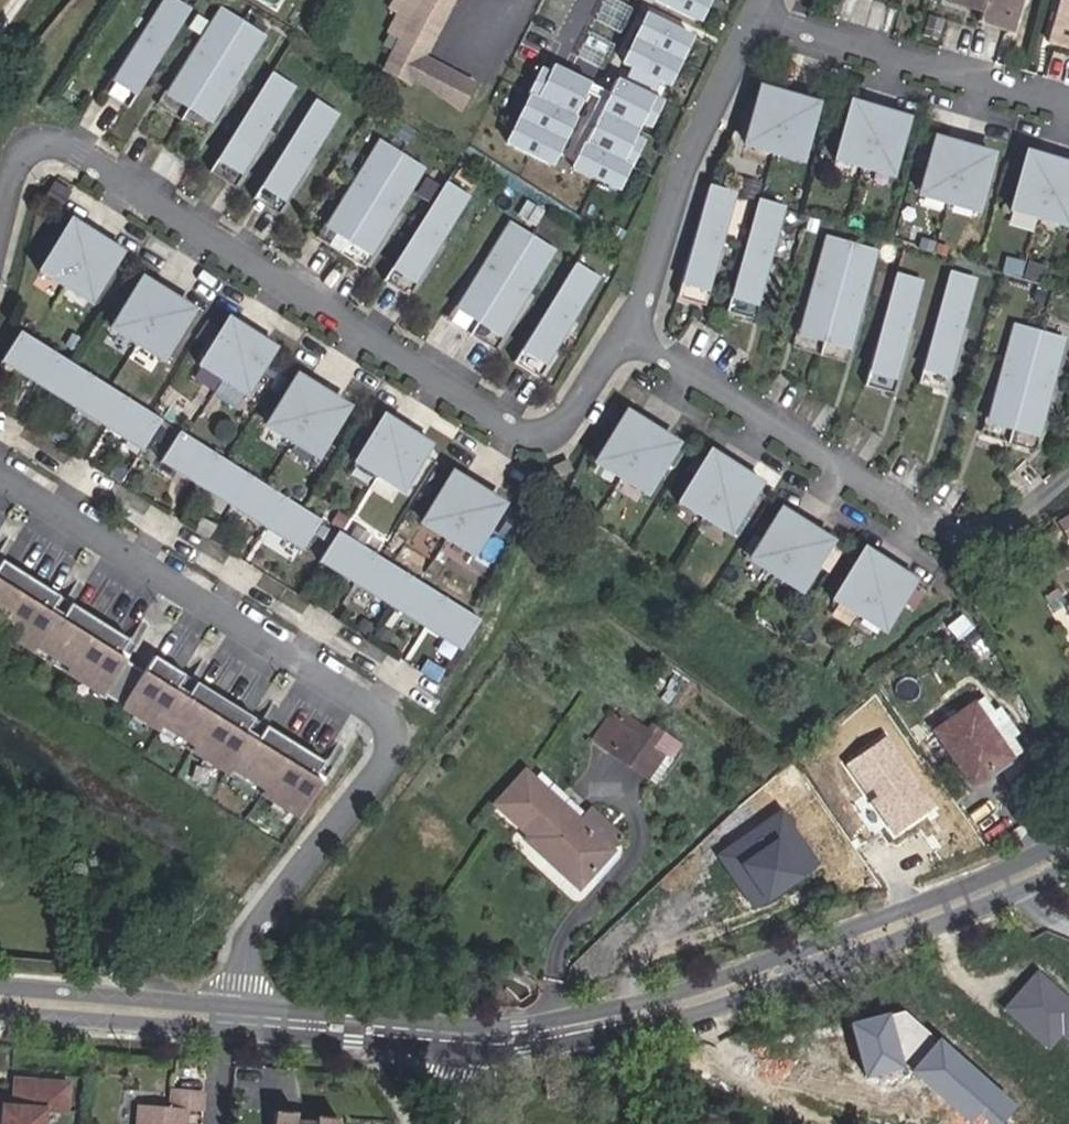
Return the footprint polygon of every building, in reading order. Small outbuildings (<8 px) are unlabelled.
[(171,0),(167,0),(116,81),(137,94),(189,11),(171,0)] [(389,10),(398,15),(388,34),(398,40),(382,70),(407,83),(411,75),(462,102),(475,78),(424,51),(451,0),(394,0),(389,10)] [(618,34),(630,9),(612,0),(605,0),(593,21),(618,34)] [(697,22),(708,0),(653,0),(697,22)] [(1015,33),(1024,0),(948,0),(947,3),(982,13),(979,23),(1015,33)] [(1048,43),(1068,49),(1068,0),(1060,0),(1048,43)] [(160,108),(181,121),(183,117),(189,107),(210,119),(262,37),(221,11),(160,108)] [(689,37),(646,15),(621,64),(656,82),(664,86),(689,37)] [(612,45),(588,33),(575,57),(599,70),(612,45)] [(595,85),(552,62),(548,70),(541,66),(527,93),(535,97),(511,143),(553,165),(595,85)] [(291,89),(270,76),(219,158),(239,171),(291,89)] [(657,99),(614,77),(569,165),(611,187),(657,99)] [(110,91),(130,104),(137,94),(116,81),(110,91)] [(747,137),(803,153),(816,105),(761,89),(747,137)] [(334,116),(314,103),(262,186),(283,199),(334,116)] [(838,152),(893,168),(907,120),(852,104),(838,152)] [(183,117),(203,130),(210,119),(189,107),(183,117)] [(978,204),(992,156),(937,140),(923,188),(978,204)] [(319,240),(339,253),(342,249),(348,239),(369,252),(420,169),(379,143),(319,240)] [(1068,218),(1068,217),(1068,166),(1027,154),(1013,202),(1068,218)] [(233,182),(239,171),(219,158),(212,169),(233,182)] [(464,198),(443,185),(392,267),(412,280),(464,198)] [(255,197),(276,210),(283,199),(262,186),(255,197)] [(705,289),(732,196),(708,189),(681,283),(705,289)] [(730,297),(754,304),(781,210),(757,203),(730,297)] [(44,264),(93,295),(119,253),(71,222),(44,264)] [(509,226),(457,309),(477,322),(498,335),(550,252),(509,226)] [(362,262),(369,252),(348,239),(342,249),(362,262)] [(874,254),(827,240),(800,334),(823,341),(847,348),(874,254)] [(385,278),(406,291),(412,280),(392,267),(385,278)] [(594,280),(573,267),(521,349),(542,362),(594,280)] [(973,282),(949,275),(923,369),(946,376),(973,282)] [(892,377),(919,284),(895,277),(869,371),(892,377)] [(166,354),(192,311),(142,281),(116,324),(166,354)] [(678,295),(701,301),(705,289),(681,283),(678,295)] [(727,309),(750,316),(754,304),(730,297),(727,309)] [(457,309),(450,319),(471,332),(477,322),(457,309)] [(272,348),(228,320),(201,363),(245,391),(272,348)] [(471,332),(491,345),(498,335),(477,322),(471,332)] [(984,438),(1007,445),(1008,441),(1011,429),(1035,435),(1062,342),(1015,328),(984,438)] [(143,447),(159,421),(19,332),(2,358),(143,447)] [(800,334),(797,346),(820,353),(823,341),(800,334)] [(820,353),(843,359),(847,348),(823,341),(820,353)] [(515,360),(535,373),(542,362),(521,349),(515,360)] [(919,381),(943,388),(946,376),(923,369),(919,381)] [(865,383),(889,389),(892,377),(869,371),(865,383)] [(270,421),(319,451),(345,408),(296,378),(270,421)] [(599,456),(647,487),(674,445),(625,414),(599,456)] [(399,489),(426,444),(382,417),(355,462),(399,489)] [(1008,441),(1031,447),(1035,435),(1011,429),(1008,441)] [(302,547),(318,521),(178,432),(161,459),(302,547)] [(682,496),(731,527),(757,484),(709,453),(682,496)] [(473,548),(500,505),(451,474),(424,517),(473,548)] [(753,554),(802,585),(828,542),(780,512),(753,554)] [(460,647),(477,621),(336,532),(319,559),(460,647)] [(836,593),(885,624),(912,582),(863,551),(836,593)] [(34,651),(37,646),(69,666),(66,671),(159,730),(162,725),(194,745),(191,750),(228,773),(231,768),(263,789),(260,794),(297,817),(318,784),(311,779),(322,763),(264,727),(254,743),(242,736),(253,719),(195,683),(185,699),(173,692),(183,676),(153,656),(143,673),(117,656),(128,640),(70,604),(60,620),(48,613),(58,597),(1,560),(0,561),(0,629),(34,651)] [(70,604),(58,597),(48,613),(60,620),(70,604)] [(195,683),(183,676),(173,692),(185,699),(195,683)] [(996,712),(986,696),(975,704),(985,719),(996,712)] [(1014,757),(1012,754),(1017,750),(1010,738),(1015,735),(998,710),(996,712),(985,719),(975,704),(936,731),(973,784),(1014,757)] [(662,740),(617,707),(611,715),(628,727),(657,748),(662,740)] [(611,715),(594,737),(611,750),(628,727),(611,715)] [(264,727),(253,719),(242,736),(254,743),(264,727)] [(661,758),(668,764),(672,758),(657,748),(628,727),(611,750),(647,776),(661,758)] [(935,807),(885,736),(845,764),(895,835),(935,807)] [(578,821),(524,772),(495,805),(529,835),(526,840),(577,885),(621,835),(590,807),(578,821)] [(781,810),(718,854),(755,908),(818,864),(781,810)] [(1002,1008),(1046,1049),(1061,1032),(1068,1040),(1068,1000),(1037,971),(1002,1008)] [(902,1010),(849,1024),(863,1077),(904,1066),(967,1123),(980,1109),(997,1123),(1013,1106),(902,1010)] [(69,1113),(71,1086),(19,1082),(17,1107),(6,1106),(5,1123),(47,1123),(48,1111),(69,1113)] [(189,1108),(205,1110),(206,1094),(173,1091),(172,1107),(189,1108)] [(172,1107),(142,1104),(140,1123),(188,1123),(189,1108),(172,1107)] [(299,1116),(279,1114),(278,1123),(299,1123),(299,1116)]
